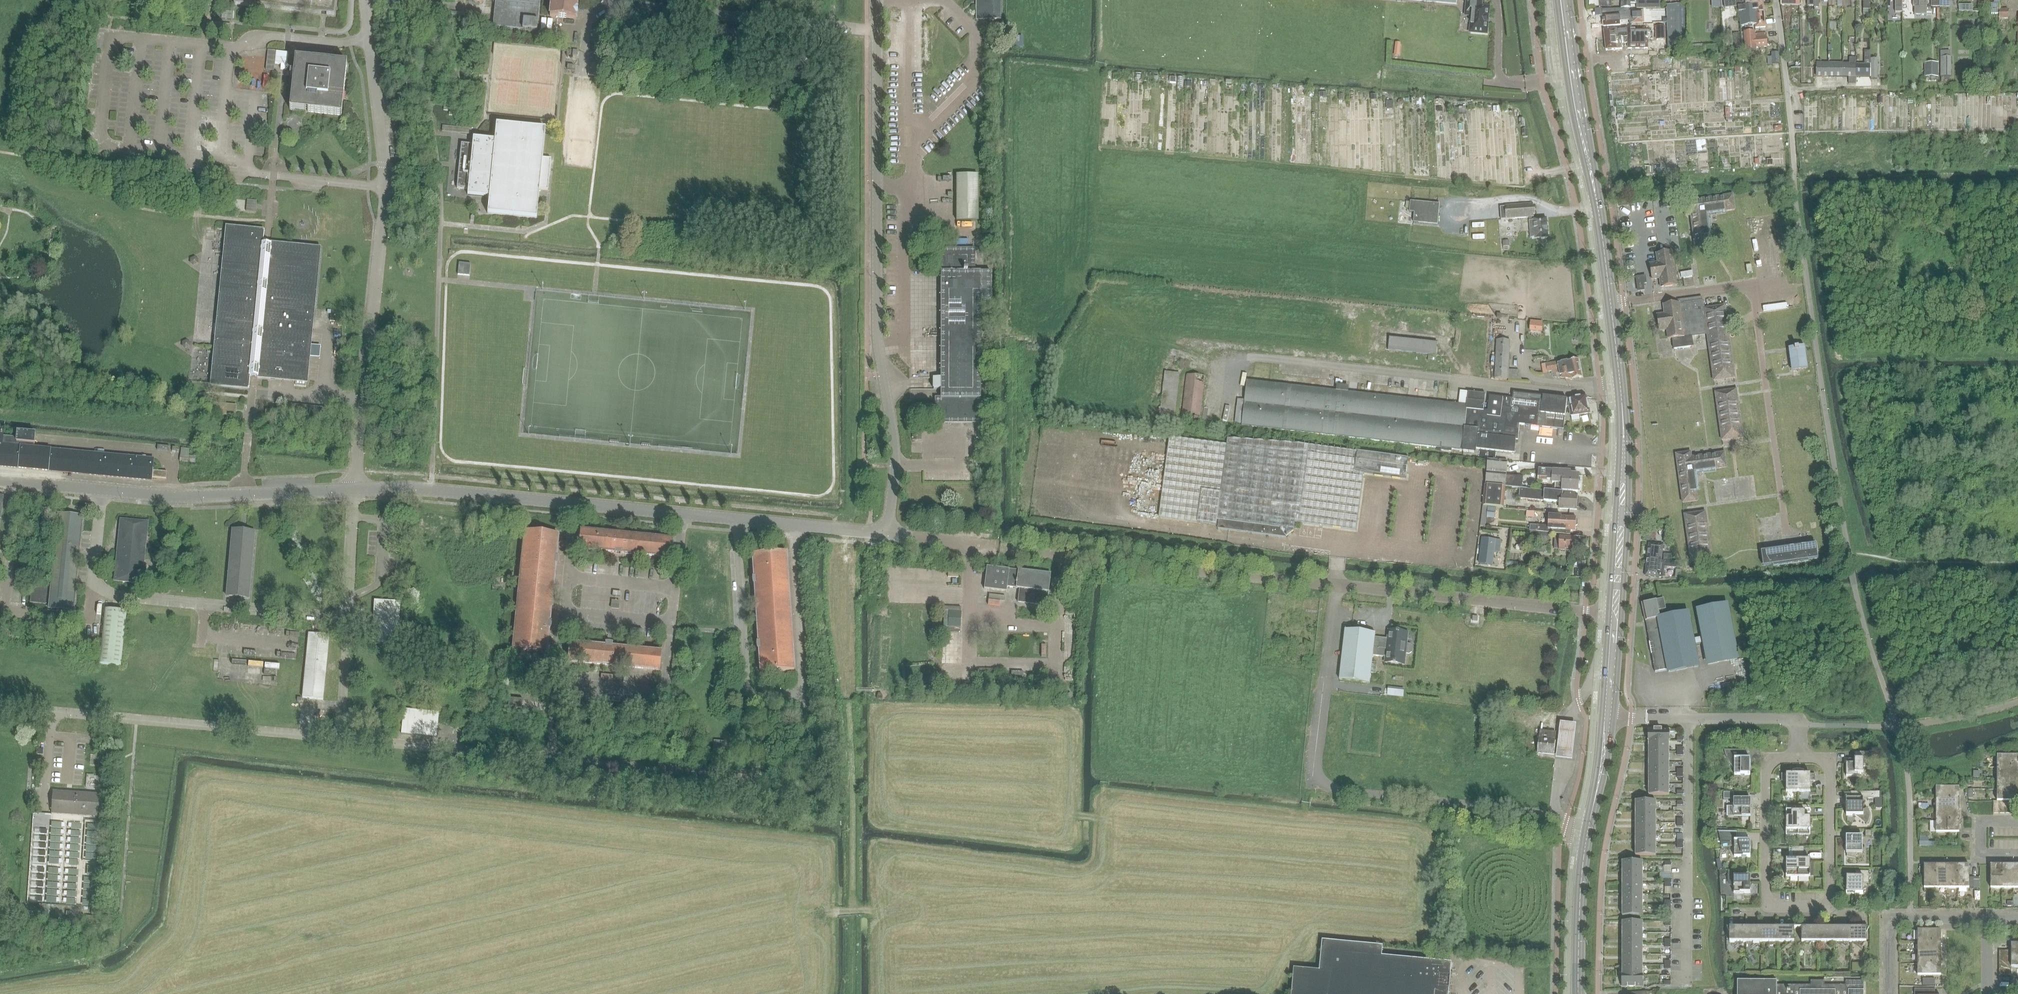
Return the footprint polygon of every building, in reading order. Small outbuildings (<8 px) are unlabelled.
[(234,5),(334,15),(336,0),(234,0),(234,5)] [(492,27),(537,32),(537,30),(538,26),(537,26),(540,0),(495,0),(492,27)] [(549,16),(575,19),(577,0),(551,0),(549,16)] [(1000,0),(976,0),(976,20),(1000,20),(1000,0)] [(1470,32),(1486,34),(1487,23),(1488,23),(1488,18),(1489,7),(1481,7),(1481,0),(1467,0),(1466,15),(1472,16),(1470,32)] [(1621,9),(1627,9),(1628,4),(1636,4),(1636,0),(1622,0),(1621,9)] [(1637,4),(1637,9),(1648,9),(1660,9),(1660,0),(1637,0),(1637,4)] [(1725,8),(1745,6),(1745,7),(1763,6),(1763,0),(1724,0),(1725,8)] [(1999,14),(1999,9),(1999,0),(1994,0),(1994,4),(1991,4),(1991,14),(1999,14)] [(1745,7),(1738,7),(1738,13),(1739,12),(1739,13),(1740,26),(1755,25),(1755,28),(1765,27),(1764,16),(1763,6),(1745,7)] [(1682,47),(1681,7),(1667,7),(1667,19),(1667,23),(1667,47),(1682,47)] [(2008,19),(2008,9),(1999,9),(1999,19),(2008,19)] [(1602,15),(1603,27),(1621,25),(1628,23),(1627,14),(1626,10),(1613,11),(1603,12),(1603,15),(1602,15)] [(222,11),(221,19),(231,20),(232,12),(222,11)] [(1629,23),(1644,23),(1643,11),(1629,11),(1629,23)] [(1792,24),(1793,55),(1806,55),(1804,24),(1792,24)] [(1666,40),(1665,26),(1655,27),(1655,40),(1666,40)] [(1620,36),(1626,36),(1626,28),(1604,30),(1605,39),(1620,37),(1620,36)] [(1626,28),(1626,36),(1626,40),(1628,40),(1628,43),(1628,49),(1648,48),(1648,40),(1652,40),(1652,32),(1642,33),(1642,30),(1638,30),(1628,30),(1628,28),(1626,28)] [(1744,33),(1745,41),(1746,51),(1756,50),(1756,48),(1767,47),(1766,33),(1755,34),(1754,32),(1744,33)] [(1626,40),(1626,36),(1620,36),(1620,37),(1605,39),(1606,50),(1617,49),(1622,48),(1621,43),(1628,43),(1628,40),(1626,40)] [(1020,38),(1009,38),(1008,48),(1020,48),(1020,38)] [(1951,76),(1951,57),(1950,50),(1950,47),(1941,47),(1942,51),(1941,51),(1941,57),(1941,77),(1951,76)] [(268,50),(266,70),(274,71),(276,51),(268,50)] [(1779,63),(1778,52),(1771,52),(1771,57),(1772,64),(1779,63)] [(341,115),(343,97),(347,64),(295,58),(289,110),(341,115)] [(1849,63),(1843,63),(1843,78),(1848,78),(1848,85),(1857,84),(1857,80),(1856,80),(1856,78),(1856,64),(1856,58),(1849,58),(1849,63)] [(1829,78),(1829,63),(1816,63),(1816,78),(1829,78)] [(1843,78),(1843,63),(1829,63),(1829,78),(1843,78)] [(1924,77),(1938,77),(1938,63),(1924,63),(1924,77)] [(1856,64),(1856,78),(1871,78),(1871,65),(1864,65),(1856,64)] [(809,70),(805,70),(799,70),(799,87),(809,87),(809,70)] [(461,143),(459,164),(457,188),(468,189),(467,195),(489,198),(487,213),(536,218),(539,190),(548,190),(551,159),(542,158),(545,129),(496,125),(494,141),(473,138),(472,145),(461,143)] [(442,132),(470,135),(471,129),(442,126),(442,132)] [(956,220),(976,220),(978,221),(978,175),(956,175),(956,220)] [(181,189),(193,190),(194,184),(181,182),(181,189)] [(1705,215),(1717,213),(1735,210),(1732,196),(1684,203),(1686,217),(1691,216),(1696,248),(1710,247),(1705,215)] [(256,212),(256,204),(257,201),(232,198),(231,210),(256,212)] [(1410,202),(1409,212),(1414,212),(1413,222),(1438,225),(1440,204),(1410,202)] [(1533,206),(1533,204),(1505,206),(1505,207),(1500,207),(1501,220),(1507,219),(1534,217),(1534,215),(1535,215),(1534,206),(1533,206)] [(1535,239),(1548,238),(1546,219),(1533,220),(1534,220),(1529,221),(1530,238),(1535,238),(1535,239)] [(316,285),(319,249),(263,243),(264,231),(227,228),(212,384),(249,388),(250,376),(306,382),(312,321),(316,285)] [(933,389),(940,389),(940,398),(935,398),(935,422),(980,422),(980,370),(980,314),(980,312),(980,300),(990,300),(990,271),(980,271),(974,271),(974,249),(963,249),(960,249),(955,249),(948,249),(935,249),(935,272),(940,272),(940,274),(940,326),(940,371),(940,377),(940,378),(933,378),(933,379),(933,383),(933,387),(933,389)] [(1677,285),(1672,251),(1656,253),(1658,263),(1650,264),(1652,280),(1660,278),(1661,288),(1677,285)] [(458,275),(470,276),(471,264),(459,263),(458,275)] [(1684,265),(1685,278),(1692,277),(1691,264),(1684,265)] [(1647,284),(1646,277),(1636,279),(1638,292),(1644,291),(1644,285),(1647,284)] [(1678,303),(1664,305),(1665,314),(1657,315),(1659,331),(1667,330),(1668,339),(1672,338),(1673,349),(1693,346),(1692,337),(1707,335),(1714,381),(1734,378),(1728,330),(1724,305),(1704,308),(1703,301),(1702,301),(1702,297),(1678,301),(1678,303)] [(1543,322),(1530,321),(1529,330),(1542,332),(1543,322)] [(1389,338),(1388,351),(1436,356),(1437,343),(1389,338)] [(1508,379),(1509,369),(1510,348),(1510,341),(1497,340),(1496,348),(1495,378),(1508,379)] [(1790,351),(1792,369),(1792,370),(1807,368),(1805,349),(1799,350),(1799,348),(1795,349),(1795,351),(1790,351)] [(1558,362),(1545,364),(1545,365),(1547,372),(1547,374),(1553,373),(1554,377),(1561,378),(1572,379),(1582,377),(1578,359),(1558,363),(1558,362)] [(1171,406),(1171,411),(1177,411),(1180,373),(1167,371),(1163,405),(1171,406)] [(1199,421),(1205,376),(1187,374),(1181,418),(1199,421)] [(1237,399),(1235,424),(1243,425),(1242,426),(1441,448),(1441,450),(1452,452),(1452,449),(1463,450),(1463,451),(1476,453),(1476,448),(1514,453),(1516,439),(1518,439),(1520,424),(1563,429),(1566,407),(1569,407),(1571,416),(1572,422),(1579,421),(1579,415),(1589,413),(1586,398),(1586,397),(1573,399),(1559,397),(1514,392),(1513,398),(1490,395),(1488,411),(1484,410),(1486,394),(1468,392),(1467,406),(1447,403),(1248,381),(1245,400),(1237,399)] [(1742,437),(1736,393),(1736,390),(1716,393),(1722,440),(1742,437)] [(264,419),(276,420),(277,410),(265,409),(264,419)] [(154,459),(34,448),(35,434),(17,432),(17,438),(0,436),(0,466),(152,481),(152,477),(166,479),(167,472),(153,470),(154,459)] [(1328,449),(1318,525),(1356,530),(1357,529),(1365,473),(1406,478),(1409,459),(1357,452),(1328,449)] [(1697,501),(1695,483),(1693,472),(1725,467),(1723,453),(1691,457),(1690,452),(1676,455),(1683,503),(1697,501)] [(1508,461),(1488,459),(1486,485),(1506,487),(1508,461)] [(1556,484),(1555,492),(1563,492),(1563,491),(1578,492),(1579,475),(1564,475),(1564,472),(1553,471),(1539,470),(1538,480),(1552,481),(1552,483),(1556,484)] [(1506,487),(1486,485),(1484,506),(1504,507),(1506,487)] [(1527,489),(1520,488),(1519,499),(1526,499),(1561,503),(1560,509),(1578,509),(1578,496),(1563,495),(1563,493),(1545,491),(1527,489)] [(1487,508),(1487,517),(1495,518),(1495,509),(1487,508)] [(1691,562),(1711,559),(1705,512),(1685,515),(1691,562)] [(83,516),(81,516),(58,514),(49,608),(73,611),(83,516)] [(1118,514),(1117,521),(1146,524),(1147,517),(1118,514)] [(1538,531),(1537,532),(1571,535),(1571,531),(1575,531),(1575,530),(1576,527),(1576,518),(1561,517),(1549,516),(1548,526),(1538,525),(1538,531)] [(143,573),(144,553),(148,522),(121,520),(114,581),(141,584),(142,582),(152,583),(153,574),(143,573)] [(15,537),(15,540),(26,541),(27,526),(16,525),(16,531),(12,530),(12,536),(15,537)] [(226,596),(241,598),(248,598),(254,532),(232,530),(226,596)] [(580,530),(579,540),(579,549),(670,558),(672,539),(580,530)] [(547,652),(555,564),(558,535),(524,532),(513,649),(547,652)] [(1575,550),(1575,549),(1575,538),(1555,537),(1554,549),(1571,550),(1575,550)] [(1482,538),(1479,564),(1494,565),(1495,552),(1497,539),(1482,538)] [(1649,544),(1647,557),(1647,560),(1660,561),(1661,550),(1664,550),(1665,546),(1657,546),(1657,545),(1649,544)] [(1812,545),(1764,552),(1766,564),(1814,558),(1812,545)] [(794,670),(786,553),(752,555),(753,578),(752,578),(753,584),(754,584),(758,643),(757,643),(757,649),(758,649),(760,672),(794,670)] [(1662,577),(1663,566),(1681,568),(1682,563),(1670,562),(1662,561),(1660,561),(1647,560),(1645,576),(1659,578),(1662,577)] [(1046,605),(1050,576),(1050,575),(1050,574),(996,568),(987,566),(983,588),(1006,591),(1006,587),(1019,588),(1017,602),(1046,605)] [(30,603),(45,604),(47,589),(32,587),(30,603)] [(1642,604),(1646,621),(1655,672),(1668,670),(1668,672),(1698,666),(1694,645),(1704,643),(1708,664),(1737,659),(1727,606),(1698,611),(1703,637),(1693,639),(1688,612),(1658,618),(1657,616),(1659,616),(1658,610),(1666,609),(1664,599),(1656,600),(1656,601),(1642,604)] [(374,601),(372,631),(372,642),(397,643),(400,602),(374,601)] [(112,610),(105,609),(99,664),(121,666),(127,611),(112,610)] [(1345,630),(1339,680),(1370,683),(1373,656),(1386,657),(1385,663),(1404,665),(1406,654),(1409,654),(1412,652),(1412,647),(1410,645),(1407,644),(1408,633),(1391,631),(1389,631),(1388,639),(1387,645),(1374,644),(1375,637),(1375,633),(1352,630),(1345,630)] [(302,698),(323,700),(329,635),(308,633),(302,698)] [(568,662),(655,670),(659,671),(661,652),(611,647),(569,643),(568,662)] [(508,707),(522,708),(523,699),(509,698),(508,707)] [(401,733),(436,737),(439,712),(403,709),(401,733)] [(1570,766),(1573,766),(1577,729),(1575,729),(1566,728),(1560,727),(1556,764),(1561,764),(1570,766)] [(1670,741),(1670,730),(1661,730),(1654,730),(1648,730),(1648,741),(1670,741)] [(1554,740),(1555,732),(1540,731),(1539,739),(1538,753),(1554,754),(1555,740),(1554,740)] [(714,741),(712,756),(724,757),(725,742),(714,741)] [(1648,741),(1648,742),(1649,742),(1649,752),(1669,752),(1669,742),(1670,742),(1670,741),(1648,741)] [(1740,775),(1745,778),(1745,775),(1750,775),(1750,759),(1745,759),(1745,750),(1724,750),(1725,753),(1726,756),(1727,759),(1728,761),(1730,764),(1732,766),(1733,768),(1734,769),(1734,775),(1740,775)] [(1649,752),(1649,763),(1669,763),(1669,752),(1649,752)] [(1846,759),(1846,777),(1858,777),(1858,774),(1863,774),(1863,767),(1869,767),(1869,752),(1855,752),(1855,759),(1846,759)] [(1997,756),(1997,767),(2017,767),(2017,756),(1997,756)] [(1649,763),(1649,774),(1669,774),(1669,763),(1649,763)] [(1997,778),(2017,778),(2017,767),(1997,767),(1997,778)] [(1786,792),(1798,792),(1798,769),(1796,770),(1795,770),(1794,770),(1792,771),(1793,771),(1793,774),(1781,774),(1781,781),(1786,781),(1786,792)] [(1800,769),(1798,769),(1798,792),(1810,792),(1810,781),(1815,781),(1815,774),(1803,774),(1803,771),(1804,771),(1803,770),(1801,770),(1800,769)] [(1649,774),(1649,784),(1669,784),(1669,774),(1649,774)] [(1997,789),(2017,789),(2017,778),(1997,778),(1997,789)] [(1649,795),(1649,796),(1669,796),(1669,795),(1669,784),(1649,784),(1649,795)] [(1959,799),(1959,789),(1959,787),(1936,787),(1936,799),(1959,799)] [(2017,801),(2017,789),(1997,789),(1997,801),(1999,801),(2005,801),(2012,801),(2017,801)] [(51,814),(105,817),(106,795),(53,791),(51,814)] [(1867,823),(1866,824),(1866,825),(1867,824),(1867,823),(1868,822),(1869,820),(1869,819),(1869,818),(1869,817),(1869,816),(1869,814),(1869,813),(1869,812),(1869,811),(1868,810),(1868,809),(1867,807),(1867,808),(1867,809),(1863,811),(1863,799),(1876,799),(1876,792),(1882,792),(1850,792),(1850,798),(1846,798),(1846,816),(1855,816),(1867,823)] [(1727,817),(1733,817),(1751,817),(1751,800),(1749,800),(1749,798),(1747,793),(1734,793),(1734,800),(1734,807),(1726,807),(1727,817)] [(1936,799),(1936,810),(1959,810),(1959,799),(1936,799)] [(1656,801),(1635,801),(1635,802),(1636,802),(1636,812),(1656,812),(1656,801)] [(1798,835),(1798,806),(1786,806),(1786,812),(1791,812),(1791,818),(1786,818),(1786,835),(1798,835)] [(1798,806),(1798,835),(1810,835),(1810,818),(1805,818),(1805,812),(1810,812),(1810,806),(1798,806)] [(1936,810),(1936,821),(1959,821),(1959,810),(1936,810)] [(1636,812),(1636,823),(1656,823),(1656,812),(1636,812)] [(1936,833),(1959,833),(1959,821),(1936,821),(1936,833)] [(1636,823),(1636,834),(1656,834),(1656,823),(1636,823)] [(1737,832),(1718,832),(1720,832),(1724,848),(1734,846),(1734,857),(1750,857),(1750,841),(1737,841),(1737,832)] [(1636,834),(1636,845),(1656,845),(1656,834),(1636,834)] [(1862,837),(1846,837),(1846,853),(1847,853),(1847,857),(1856,859),(1856,853),(1862,853),(1862,837)] [(1919,837),(1919,846),(1928,846),(1928,842),(1928,837),(1926,837),(1919,837)] [(1636,845),(1636,855),(1635,855),(1635,856),(1656,856),(1656,845),(1636,845)] [(1782,862),(1786,862),(1786,877),(1798,877),(1798,847),(1792,847),(1792,853),(1789,853),(1782,854),(1782,862)] [(1798,847),(1798,877),(1810,877),(1810,860),(1804,860),(1804,847),(1798,847)] [(1642,873),(1642,862),(1643,862),(1622,862),(1622,873),(1642,873)] [(1935,865),(1925,865),(1924,865),(1924,888),(1935,888),(1935,865)] [(1935,865),(1935,888),(1946,888),(1946,865),(1935,865)] [(1946,865),(1946,888),(1957,888),(1957,865),(1946,865)] [(1969,878),(1969,865),(1957,865),(1957,888),(1969,888),(1969,878)] [(1991,865),(1991,888),(2002,888),(2002,865),(1991,865)] [(2002,865),(2002,888),(2013,888),(2013,865),(2002,865)] [(1734,893),(1750,893),(1750,883),(1744,877),(1736,877),(1736,871),(1728,871),(1728,881),(1728,883),(1729,884),(1730,886),(1732,887),(1734,893)] [(1869,871),(1862,871),(1855,871),(1855,877),(1846,877),(1846,894),(1863,894),(1863,884),(1869,884),(1869,871)] [(1642,884),(1642,873),(1622,873),(1622,884),(1642,884)] [(1969,888),(1969,889),(1973,889),(1980,889),(1980,880),(1980,878),(1969,878),(1969,888)] [(1642,894),(1642,884),(1622,884),(1622,894),(1642,894)] [(1642,905),(1642,894),(1622,894),(1622,905),(1642,905)] [(1622,905),(1622,916),(1643,916),(1642,916),(1642,905),(1622,905)] [(85,927),(97,928),(98,916),(86,915),(85,927)] [(1642,933),(1642,923),(1643,923),(1643,922),(1622,922),(1622,923),(1622,933),(1642,933)] [(1746,942),(1746,928),(1729,928),(1729,942),(1746,942)] [(1746,928),(1746,942),(1762,942),(1762,928),(1746,928)] [(1762,928),(1762,942),(1778,942),(1778,928),(1762,928)] [(1778,928),(1778,942),(1794,942),(1794,928),(1778,928)] [(1818,942),(1818,928),(1801,928),(1801,942),(1818,942)] [(1818,928),(1818,942),(1834,942),(1834,928),(1818,928)] [(1834,928),(1834,942),(1850,942),(1850,928),(1834,928)] [(1850,928),(1850,942),(1866,943),(1866,928),(1850,928)] [(1941,942),(1941,932),(1941,930),(1918,930),(1918,942),(1941,942)] [(1642,944),(1642,933),(1622,933),(1622,944),(1642,944)] [(1452,963),(1382,956),(1383,946),(1322,940),(1320,971),(1294,968),(1291,993),(1449,993),(1452,963)] [(1918,942),(1918,953),(1941,953),(1941,942),(1918,942)] [(1642,955),(1642,944),(1622,944),(1622,955),(1642,955)] [(1918,953),(1918,964),(1941,964),(1941,953),(1918,953)] [(1642,965),(1642,955),(1622,955),(1622,965),(1642,965)] [(1852,963),(1852,972),(1861,972),(1861,963),(1852,963)] [(1918,975),(1941,975),(1941,964),(1918,964),(1918,975)] [(1643,976),(1642,976),(1642,972),(1642,965),(1622,965),(1622,976),(1643,976)] [(1622,976),(1622,987),(1628,987),(1628,988),(1635,988),(1635,987),(1643,987),(1643,976),(1622,976)] [(1863,993),(1864,993),(1864,990),(1863,990),(1863,981),(1846,981),(1846,985),(1824,986),(1824,981),(1811,981),(1811,985),(1776,985),(1777,981),(1763,982),(1742,982),(1737,982),(1737,993),(1863,993)]
